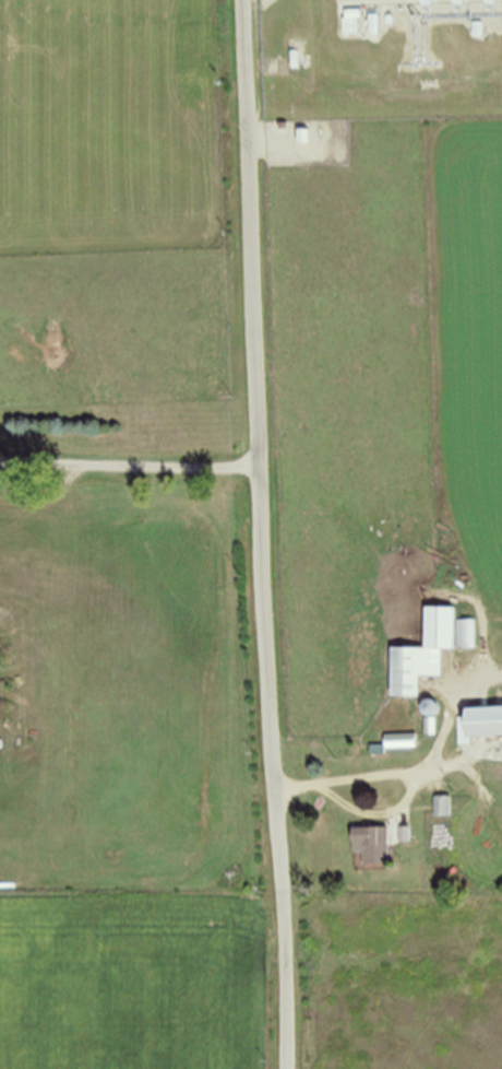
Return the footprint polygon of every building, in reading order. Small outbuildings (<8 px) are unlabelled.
[(454,608),(453,648),(441,648),(441,677),(418,677),(417,697),(390,696),(391,648),(425,649),(426,607),(454,608)] [(458,619),(457,648),(474,648),(475,620),(458,619)] [(467,709),(501,709),(501,735),(466,735),(466,741),(459,741),(459,719),(467,719),(467,709)] [(423,716),(423,736),(434,736),(434,717),(423,716)] [(385,733),(385,747),(416,747),(416,733),(385,733)] [(371,743),(370,754),(382,754),(383,744),(371,743)] [(435,815),(450,815),(450,798),(435,798),(435,815)] [(401,825),(399,843),(409,843),(409,826),(401,825)] [(352,829),(386,827),(387,864),(363,864),(363,851),(354,851),(352,829)]
